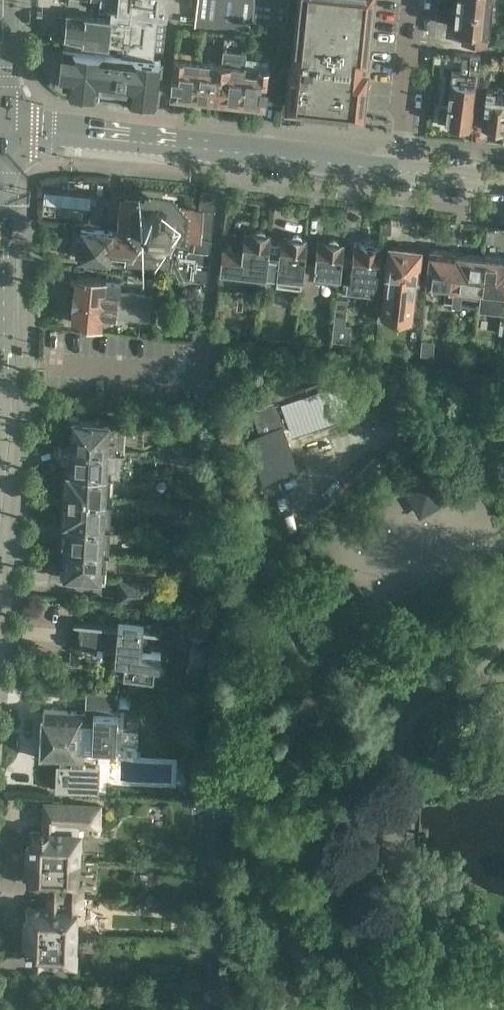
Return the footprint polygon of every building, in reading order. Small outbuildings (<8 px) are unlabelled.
[(168,0),(100,0),(100,9),(111,10),(111,12),(167,19),(168,0)] [(195,26),(249,32),(252,0),(198,0),(195,26)] [(286,23),(289,0),(254,0),(252,20),(286,23)] [(288,107),(361,115),(373,0),(299,0),(288,107)] [(492,0),(457,0),(454,27),(464,28),(489,30),(492,0)] [(163,56),(167,19),(111,12),(111,18),(85,15),(85,17),(73,16),(73,14),(63,13),(62,29),(62,40),(69,40),(70,38),(83,40),(83,41),(108,44),(109,43),(123,45),(122,53),(161,56),(163,56)] [(487,46),(489,30),(464,28),(462,44),(487,46)] [(209,41),(221,42),(222,32),(210,31),(209,41)] [(241,102),(245,64),(248,35),(225,33),(222,62),(218,99),(241,102)] [(64,47),(59,92),(65,96),(118,101),(119,91),(130,92),(129,93),(157,96),(161,56),(122,53),(64,47)] [(466,125),(473,125),(478,84),(477,84),(480,55),(470,54),(469,72),(452,71),(448,107),(440,106),(438,118),(446,119),(446,123),(450,123),(452,128),(457,128),(461,124),(465,125),(466,125)] [(490,64),(491,56),(481,55),(480,63),(490,64)] [(194,97),(198,59),(175,57),(171,94),(194,97)] [(218,99),(222,62),(198,59),(194,97),(218,99)] [(265,104),(269,67),(245,64),(241,102),(265,104)] [(432,84),(430,102),(438,103),(440,85),(432,84)] [(503,110),(503,91),(493,90),(494,87),(485,86),(481,126),(490,127),(492,130),(498,130),(501,128),(502,128),(503,110)] [(198,208),(144,201),(120,198),(117,231),(114,261),(170,267),(169,273),(205,278),(216,197),(200,195),(198,208)] [(96,259),(99,229),(82,228),(82,227),(81,227),(78,257),(96,259)] [(114,261),(117,231),(99,229),(96,259),(114,261)] [(267,258),(268,252),(270,234),(266,234),(264,231),(261,229),(257,230),(255,232),(251,232),(250,234),(245,233),(243,251),(223,249),(220,277),(264,282),(266,267),(267,258)] [(281,238),(279,253),(268,252),(267,258),(264,282),(302,286),(303,279),(305,262),(304,262),(306,239),(302,238),(301,235),(297,234),(293,234),(291,237),(287,236),(286,238),(281,238)] [(315,264),(305,262),(303,279),(302,286),(300,302),(312,304),(315,278),(336,281),(338,274),(339,274),(343,243),(339,242),(337,240),(334,238),(330,239),(328,241),(324,241),(323,243),(318,242),(315,264)] [(374,295),(380,247),(375,247),(374,244),(370,242),(366,243),(364,246),(360,245),(360,247),(354,246),(349,292),(374,295)] [(411,322),(416,283),(417,271),(420,248),(390,245),(386,280),(382,318),(411,322)] [(452,299),(457,253),(430,249),(428,267),(426,285),(446,287),(445,298),(452,299)] [(479,302),(484,256),(457,253),(452,299),(479,302)] [(484,256),(479,302),(503,305),(503,258),(484,256)] [(74,293),(73,298),(150,306),(151,294),(117,291),(118,280),(76,276),(75,293),(74,293)] [(149,317),(150,306),(73,298),(73,305),(74,305),(72,321),(102,325),(103,312),(132,315),(149,317)] [(333,340),(344,341),(349,301),(337,300),(333,340)] [(290,428),(292,433),(351,413),(340,382),(331,385),(328,377),(251,403),(261,433),(250,437),(253,445),(245,448),(256,481),(296,467),(283,431),(290,428)] [(125,422),(86,419),(78,419),(78,415),(69,415),(69,424),(72,424),(71,444),(107,446),(107,447),(123,448),(125,422)] [(184,439),(180,443),(182,449),(187,450),(191,446),(189,441),(184,439)] [(123,448),(107,447),(107,446),(71,444),(71,449),(67,450),(67,456),(70,458),(70,470),(106,472),(122,473),(123,448)] [(168,450),(167,461),(191,463),(191,451),(168,450)] [(106,472),(70,470),(65,470),(64,496),(104,499),(106,472)] [(443,502),(431,480),(409,493),(422,515),(443,502)] [(103,525),(104,499),(64,496),(62,523),(67,523),(103,525)] [(102,552),(103,525),(67,523),(66,536),(63,537),(62,543),(66,545),(65,550),(102,552)] [(100,576),(102,552),(65,550),(64,569),(61,569),(60,578),(69,578),(70,575),(100,576)] [(191,565),(190,566),(190,568),(191,569),(193,571),(194,572),(196,573),(197,573),(198,573),(200,574),(201,574),(202,573),(204,573),(205,573),(206,572),(207,572),(208,571),(209,570),(210,569),(210,568),(210,566),(210,565),(209,564),(208,564),(207,563),(207,562),(206,561),(204,561),(203,560),(202,560),(200,560),(199,560),(198,560),(196,560),(195,561),(193,562),(192,563),(191,565)] [(146,581),(115,580),(114,599),(145,601),(146,581)] [(125,663),(124,671),(124,676),(153,679),(154,665),(160,665),(161,649),(141,647),(143,620),(118,618),(118,626),(80,623),(79,633),(81,633),(80,646),(97,648),(97,651),(102,651),(102,650),(116,651),(115,663),(125,663)] [(146,643),(163,644),(165,626),(147,625),(146,643)] [(118,708),(118,691),(86,690),(85,711),(44,709),(43,709),(40,758),(41,758),(60,759),(60,764),(56,764),(55,791),(99,793),(101,766),(73,764),(74,747),(116,749),(117,713),(115,713),(116,708),(118,708)] [(99,826),(99,812),(100,804),(44,802),(43,818),(46,818),(45,832),(44,832),(44,831),(32,830),(32,831),(30,831),(29,844),(26,847),(26,857),(72,859),(73,842),(79,843),(79,833),(63,832),(64,829),(70,829),(70,825),(99,826)] [(71,880),(72,865),(72,859),(26,857),(26,868),(28,871),(28,883),(49,884),(49,896),(81,897),(82,884),(77,884),(77,881),(71,880)] [(81,910),(81,897),(49,896),(48,907),(27,907),(27,922),(24,925),(24,932),(69,934),(70,918),(76,919),(76,910),(81,910)] [(69,948),(69,934),(24,932),(23,946),(26,949),(26,958),(27,958),(27,959),(39,959),(39,958),(74,960),(75,949),(69,948)] [(97,973),(123,974),(124,962),(97,961),(97,973)]
